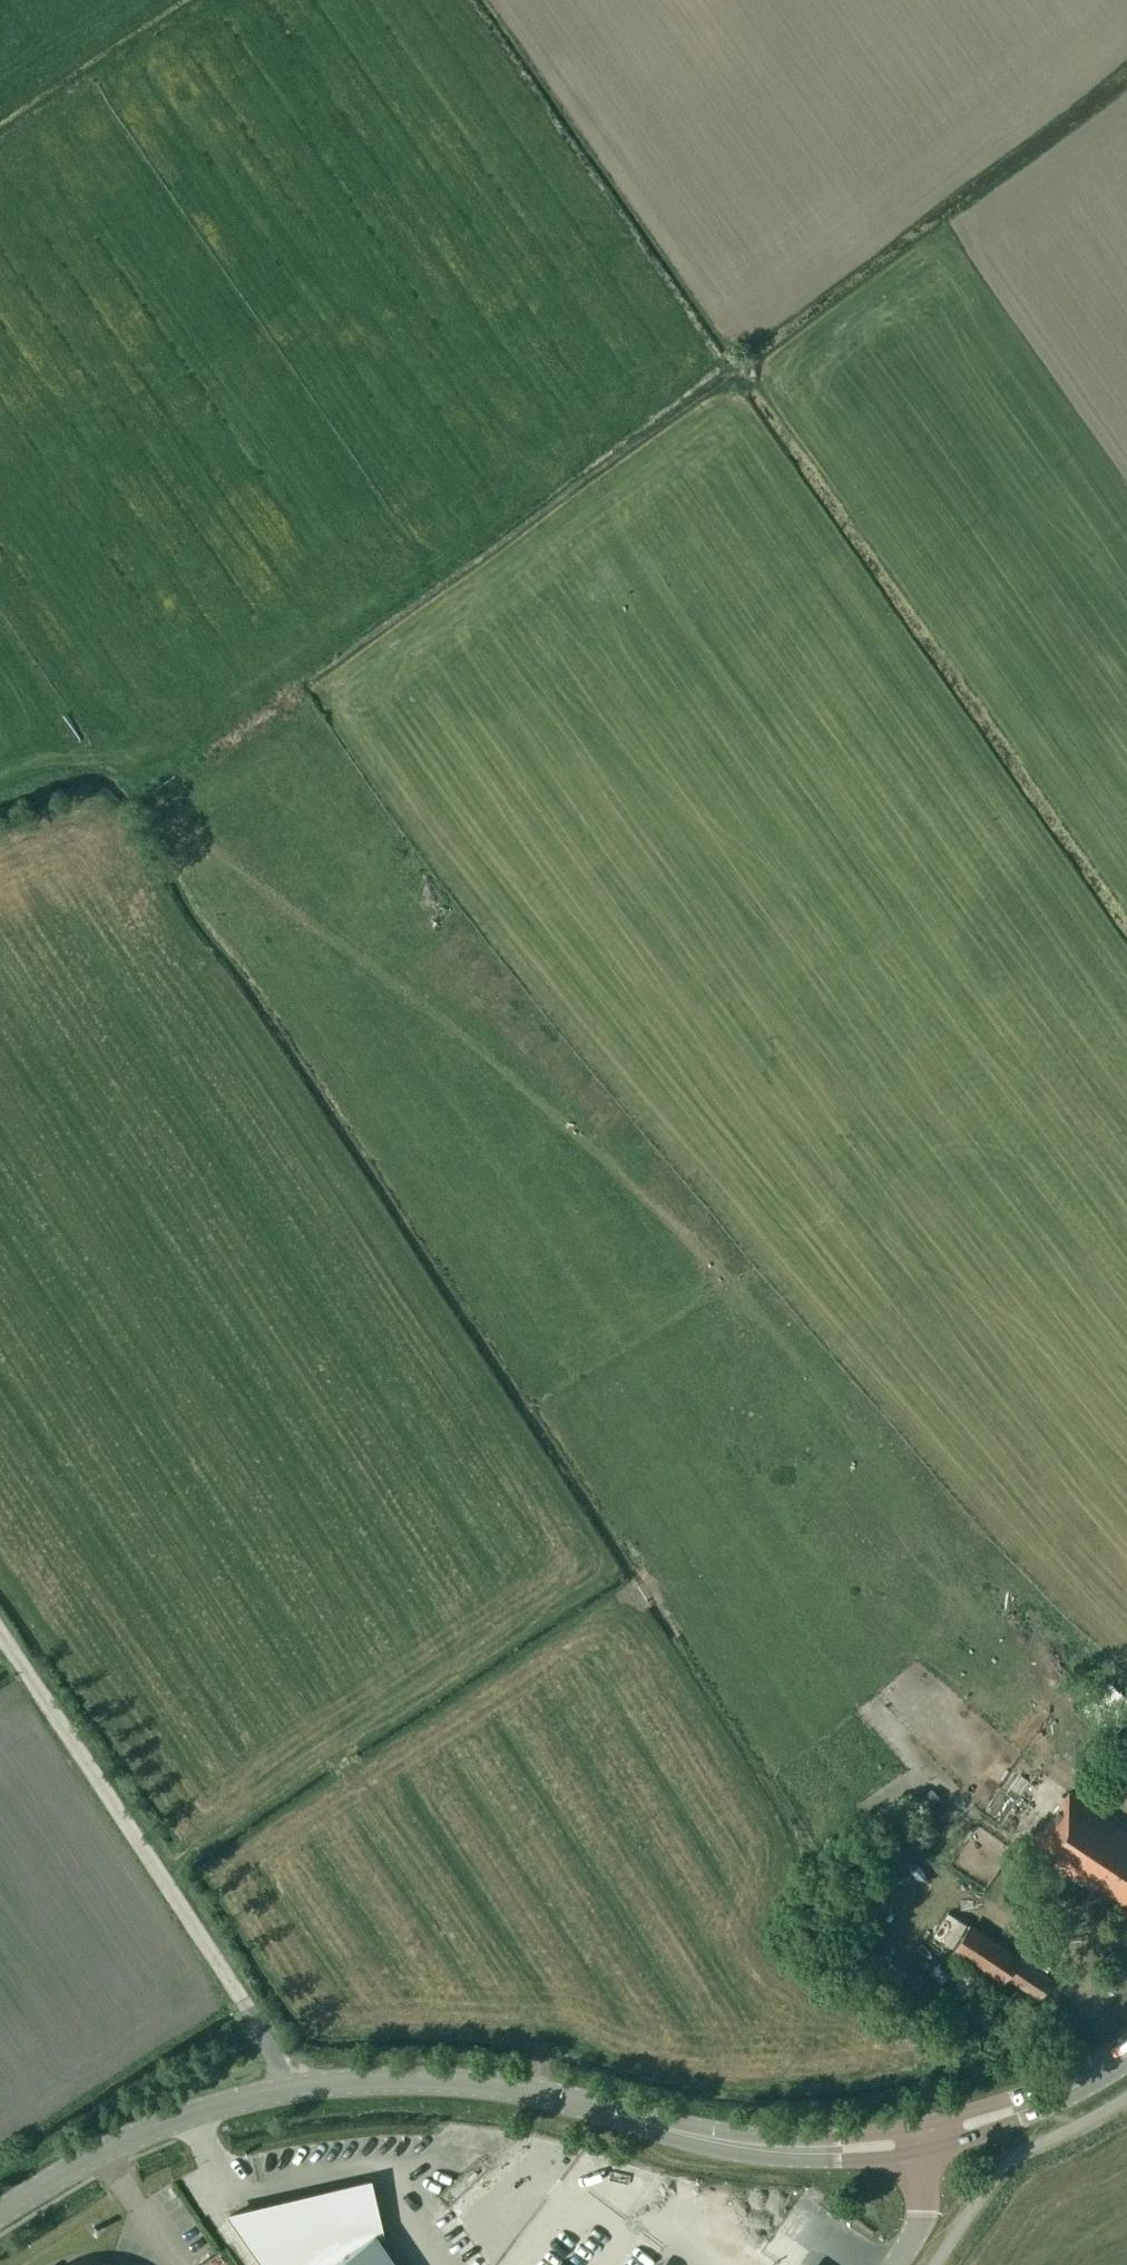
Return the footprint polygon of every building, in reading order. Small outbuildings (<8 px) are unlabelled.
[(1108,1681),(1081,1706),(1106,1733),(1126,1713),(1126,1701),(1108,1681)] [(1071,1791),(1035,1845),(1126,1907),(1126,1830),(1071,1791)] [(1052,1976),(983,1930),(970,1922),(951,1950),(964,1960),(1001,1984),(1008,1973),(1040,1994),(1052,1976)] [(379,2233),(384,2232),(373,2177),(224,2209),(263,2264),(400,2264),(379,2233)] [(532,2213),(550,2229),(559,2220),(540,2203),(532,2213)]
